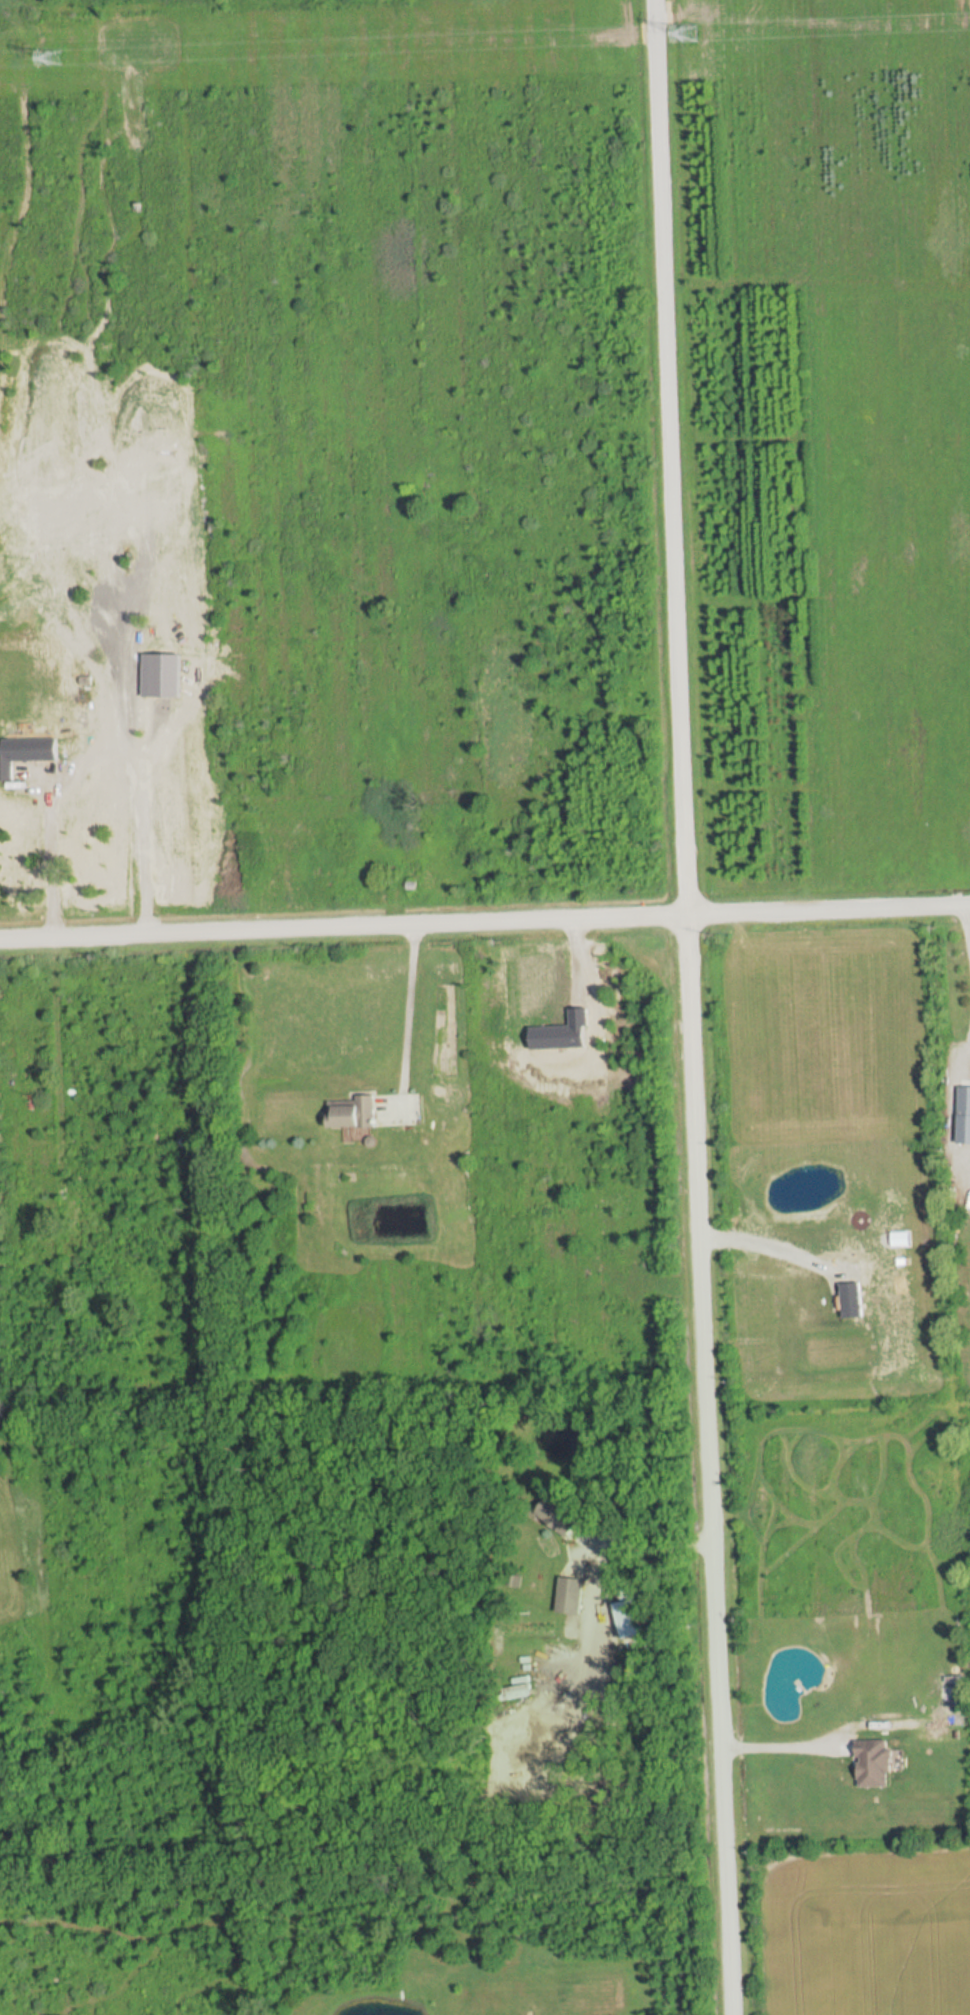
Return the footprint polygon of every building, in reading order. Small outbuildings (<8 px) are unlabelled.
[(969,1113),(969,1087),(958,1087),(958,1113),(969,1113)] [(374,1127),(374,1094),(348,1094),(348,1103),(330,1103),(330,1127),(374,1127)] [(572,1521),(585,1501),(564,1488),(556,1502),(545,1495),(532,1515),(581,1545),(590,1532),(572,1521)] [(583,1577),(559,1575),(556,1612),(580,1614),(583,1577)] [(857,1740),(857,1787),(891,1787),(890,1739),(857,1740)]
